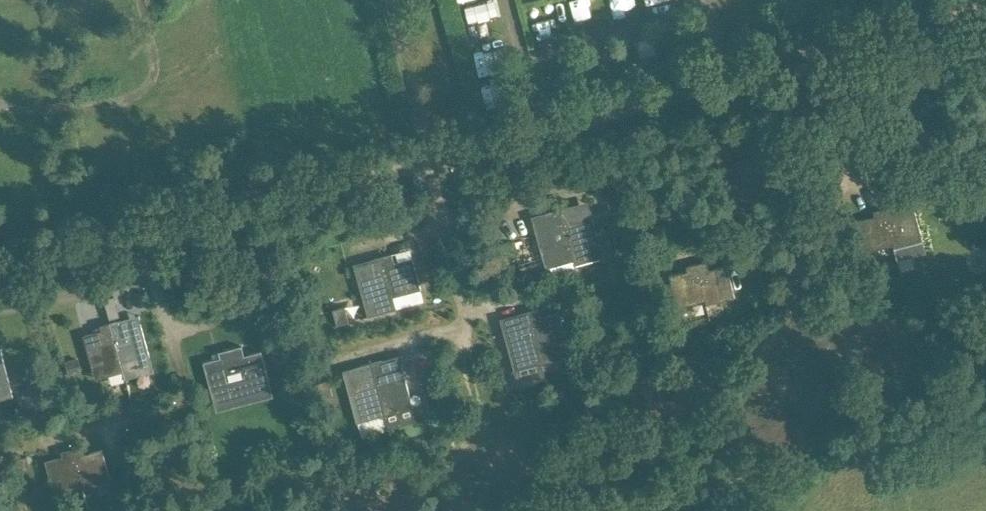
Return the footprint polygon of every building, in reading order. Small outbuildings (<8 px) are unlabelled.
[(460,7),(465,25),(493,17),(489,0),(484,0),(460,7)] [(612,8),(635,4),(634,0),(610,0),(612,8)] [(574,3),(576,19),(589,18),(587,2),(574,3)] [(530,13),(531,22),(561,19),(560,10),(530,13)] [(883,207),(893,244),(894,248),(923,240),(914,209),(896,213),(894,204),(883,207)] [(570,245),(572,250),(600,241),(591,209),(573,214),(570,205),(558,208),(570,245)] [(865,252),(893,244),(883,207),(873,210),(874,215),(857,220),(865,252)] [(542,253),(570,245),(558,208),(549,211),(550,215),(532,221),(542,253)] [(392,253),(380,256),(391,293),(392,297),(395,309),(425,301),(412,257),(395,262),(392,253)] [(373,263),(355,268),(364,300),(368,316),(395,309),(392,297),(391,293),(380,256),(371,259),(373,263)] [(696,263),(705,299),(706,303),(734,297),(727,265),(709,269),(706,260),(696,263)] [(536,263),(520,267),(524,279),(539,275),(536,263)] [(676,306),(705,299),(696,263),(686,265),(687,270),(669,275),(676,306)] [(345,306),(333,309),(337,325),(349,322),(345,306)] [(538,308),(528,310),(538,347),(542,362),(542,364),(556,360),(552,347),(567,344),(558,312),(541,317),(538,308)] [(504,322),(501,323),(513,370),(542,362),(538,347),(528,310),(518,313),(519,318),(504,322)] [(121,319),(110,322),(122,363),(150,356),(146,342),(141,323),(124,328),(121,319)] [(124,371),(122,363),(110,322),(100,325),(101,330),(83,335),(89,354),(92,367),(96,379),(124,371)] [(278,346),(288,343),(285,332),(275,335),(278,346)] [(230,349),(241,390),(270,383),(261,350),(243,355),(240,346),(230,349)] [(0,349),(0,383),(9,381),(1,349),(0,349)] [(241,390),(230,349),(220,352),(221,356),(203,361),(212,394),(240,386),(241,390)] [(78,356),(63,361),(67,375),(83,370),(78,356)] [(381,359),(369,362),(380,399),(381,404),(384,415),(413,407),(401,363),(384,368),(381,359)] [(362,370),(344,375),(357,422),(384,415),(381,404),(380,399),(369,362),(360,365),(362,370)] [(442,398),(436,375),(424,379),(428,395),(433,393),(435,400),(442,398)] [(329,379),(317,382),(321,398),(333,395),(329,379)] [(82,445),(73,447),(84,488),(113,480),(103,448),(85,453),(82,445)] [(83,489),(84,488),(73,447),(61,451),(63,456),(45,461),(54,492),(82,484),(83,489)] [(18,471),(30,468),(26,455),(14,459),(18,471)]
